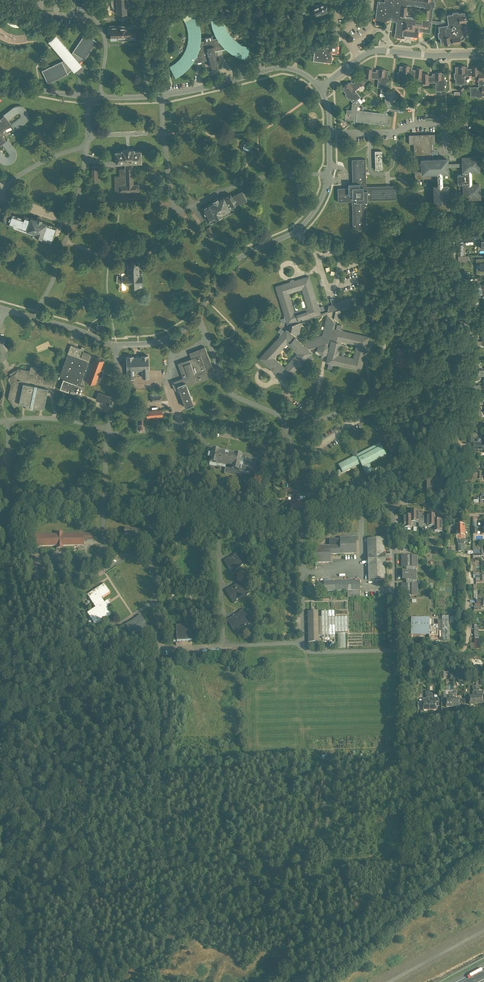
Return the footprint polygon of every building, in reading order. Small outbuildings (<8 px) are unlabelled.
[(121,14),(122,18),(122,23),(120,23),(120,25),(117,25),(117,26),(110,27),(110,30),(109,30),(108,31),(108,32),(108,33),(109,33),(110,34),(110,37),(111,37),(111,39),(118,39),(118,40),(121,40),(125,40),(125,39),(128,39),(135,38),(135,36),(136,36),(135,25),(128,26),(128,24),(126,24),(126,23),(125,23),(125,18),(124,13),(127,13),(127,9),(129,8),(129,7),(131,6),(132,4),(132,3),(132,2),(132,0),(111,0),(111,1),(112,3),(113,6),(114,7),(115,9),(116,10),(117,10),(117,14),(121,14)] [(314,16),(327,10),(323,0),(317,0),(319,4),(313,6),(314,10),(312,12),(314,16)] [(418,37),(419,30),(423,31),(423,32),(430,33),(431,23),(441,24),(441,25),(438,26),(439,31),(438,32),(438,38),(440,37),(441,44),(444,43),(444,44),(450,44),(450,42),(453,42),(453,43),(461,42),(460,39),(462,39),(466,34),(466,32),(469,31),(468,23),(466,24),(466,21),(467,21),(466,15),(465,15),(465,12),(458,13),(458,11),(452,12),(452,13),(447,14),(448,22),(446,22),(432,20),(433,8),(435,8),(435,2),(434,2),(434,0),(385,0),(384,2),(377,1),(375,25),(382,26),(391,19),(393,22),(394,21),(394,22),(396,22),(394,37),(404,39),(405,36),(418,37)] [(358,14),(360,16),(368,9),(366,7),(358,14)] [(175,63),(170,66),(170,67),(174,74),(172,75),(173,78),(174,78),(176,77),(183,73),(189,68),(192,63),(193,61),(195,63),(201,62),(209,60),(211,65),(211,66),(211,67),(212,67),(213,68),(214,68),(215,68),(216,68),(216,67),(217,67),(217,66),(217,65),(218,65),(218,64),(215,54),(215,51),(225,48),(226,49),(232,53),(239,57),(246,59),(248,60),(248,59),(249,59),(249,56),(247,56),(249,47),(243,45),(238,43),(234,39),(230,35),(227,30),(224,24),(223,18),(215,20),(215,18),(211,17),(211,19),(211,20),(213,28),(216,36),(217,38),(212,39),(212,36),(205,37),(205,41),(200,42),(201,39),(201,31),(199,23),(196,15),(195,14),(194,13),(191,15),(192,17),(185,21),(187,27),(188,32),(188,38),(188,44),(186,50),(183,55),(179,59),(175,63)] [(62,61),(42,70),(48,84),(68,74),(72,70),(73,71),(81,65),(80,63),(84,59),(85,60),(97,42),(85,34),(73,52),(71,54),(61,41),(53,47),(64,60),(62,62),(62,61)] [(313,61),(332,63),(333,56),(331,56),(332,53),(337,53),(338,45),(329,44),(329,48),(315,46),(313,61)] [(435,72),(435,73),(432,73),(432,75),(428,76),(428,73),(422,73),(422,74),(421,74),(422,68),(416,68),(416,70),(412,69),(412,67),(409,67),(409,65),(403,65),(403,66),(400,66),(399,72),(398,72),(397,78),(398,78),(398,84),(407,85),(408,76),(418,77),(417,81),(422,81),(422,83),(435,82),(436,91),(445,91),(445,85),(446,85),(446,79),(445,79),(444,73),(441,73),(441,72),(435,72)] [(455,73),(454,73),(454,79),(455,79),(456,85),(465,84),(465,76),(478,75),(479,87),(470,87),(470,96),(476,96),(476,97),(482,97),(482,96),(483,96),(483,73),(482,73),(482,70),(478,70),(478,66),(472,66),(472,68),(467,68),(467,66),(465,66),(464,65),(459,65),(459,66),(455,67),(455,73)] [(383,88),(386,88),(387,83),(388,83),(389,77),(388,77),(388,71),(385,70),(385,69),(379,68),(379,70),(376,69),(376,71),(372,71),(372,69),(366,68),(365,76),(363,76),(361,77),(359,75),(355,79),(356,80),(353,83),(352,81),(349,83),(348,82),(344,86),(345,87),(342,89),(346,94),(345,95),(349,99),(350,99),(353,103),(352,104),(351,110),(346,109),(346,113),(340,118),(344,124),(350,119),(356,120),(356,121),(382,124),(383,125),(384,124),(389,125),(391,111),(390,111),(390,108),(391,108),(392,101),(397,96),(393,91),(388,95),(383,89),(383,88)] [(3,115),(4,116),(0,119),(0,145),(2,144),(9,153),(9,154),(9,155),(8,156),(7,156),(6,156),(5,156),(0,149),(0,161),(1,162),(3,163),(5,164),(8,164),(11,163),(13,162),(15,160),(16,158),(16,155),(16,153),(16,150),(15,149),(7,139),(6,140),(3,135),(4,134),(3,133),(5,129),(12,126),(15,130),(24,123),(26,121),(28,118),(28,115),(27,112),(26,110),(24,108),(23,107),(20,106),(18,106),(15,106),(13,107),(3,115)] [(464,185),(464,198),(480,198),(479,190),(481,190),(481,186),(480,186),(479,186),(479,184),(472,184),(471,171),(479,171),(479,169),(480,169),(480,165),(479,165),(478,157),(463,158),(463,163),(447,164),(447,158),(433,159),(433,153),(434,153),(434,150),(433,150),(432,143),(435,143),(435,134),(409,135),(409,144),(414,144),(415,179),(431,178),(431,172),(437,172),(438,186),(434,186),(435,208),(448,207),(448,185),(442,185),(442,172),(447,172),(447,167),(463,166),(463,171),(457,171),(457,181),(462,181),(462,185),(464,185)] [(119,176),(114,176),(115,191),(119,191),(119,192),(139,191),(138,184),(133,185),(132,162),(141,162),(141,151),(134,151),(134,149),(130,149),(126,149),(126,150),(122,150),(122,151),(115,152),(116,163),(125,163),(125,168),(119,169),(119,176)] [(352,159),(352,185),(350,188),(338,188),(338,202),(352,201),(353,229),(367,228),(366,202),(367,202),(367,200),(396,199),(396,186),(366,186),(366,159),(352,159)] [(209,205),(202,209),(204,212),(203,213),(204,216),(206,215),(209,222),(209,221),(210,224),(238,210),(236,205),(246,200),(242,191),(232,197),(230,194),(224,197),(218,200),(218,198),(213,200),(214,202),(209,205)] [(4,219),(3,223),(7,224),(8,223),(15,226),(14,228),(35,235),(34,237),(46,242),(46,241),(51,243),(52,240),(52,241),(57,227),(47,223),(41,221),(42,219),(42,218),(38,216),(37,218),(37,219),(31,217),(31,218),(24,215),(23,218),(11,214),(12,213),(7,211),(6,215),(5,214),(3,219),(4,219)] [(213,233),(210,226),(206,228),(210,235),(209,235),(211,239),(216,236),(214,232),(213,233)] [(139,272),(139,263),(135,263),(135,260),(131,260),(131,264),(128,264),(128,273),(123,273),(124,270),(120,269),(119,274),(121,274),(122,275),(117,275),(117,283),(119,283),(119,287),(119,291),(124,290),(124,288),(132,288),(132,290),(137,290),(137,288),(143,288),(142,272),(139,272)] [(364,355),(366,356),(366,352),(365,352),(368,337),(343,331),(343,330),(340,329),(338,329),(337,330),(334,329),(336,320),(338,322),(338,321),(341,309),(354,305),(356,297),(355,297),(355,298),(329,306),(329,305),(327,311),(320,313),(319,310),(320,310),(319,307),(318,305),(317,305),(309,276),(294,281),(293,279),(290,281),(290,282),(276,286),(285,315),(284,315),(284,318),(285,321),(286,320),(287,324),(289,323),(290,325),(289,329),(288,331),(286,329),(283,332),(281,334),(279,336),(280,336),(259,358),(271,369),(270,370),(273,372),(273,371),(285,382),(305,360),(306,360),(308,358),(310,357),(309,356),(312,353),(309,350),(310,349),(318,347),(317,350),(323,355),(326,354),(327,352),(328,353),(326,363),(330,363),(330,364),(332,365),(335,366),(335,365),(361,370),(364,355)] [(474,289),(474,290),(475,290),(475,294),(474,294),(474,295),(475,295),(475,298),(476,298),(479,297),(479,295),(482,295),(483,295),(483,284),(483,289),(481,289),(481,285),(474,285),(474,289)] [(60,389),(80,396),(84,386),(79,385),(80,383),(82,384),(84,379),(95,384),(96,381),(99,382),(103,370),(101,369),(104,360),(95,357),(90,355),(91,354),(83,351),(85,347),(83,347),(82,346),(81,348),(71,345),(67,354),(60,376),(67,378),(67,380),(63,379),(60,389)] [(178,389),(185,407),(194,404),(187,386),(215,375),(205,347),(201,348),(202,350),(190,354),(192,358),(178,363),(183,378),(172,382),(175,390),(178,389)] [(142,356),(142,357),(133,357),(133,356),(127,356),(128,378),(134,378),(134,370),(142,369),(143,377),(149,377),(148,355),(142,356)] [(395,360),(397,362),(396,362),(402,367),(407,361),(401,357),(399,355),(395,360)] [(8,398),(14,407),(18,404),(18,403),(26,404),(25,408),(35,411),(36,406),(44,408),(49,387),(52,387),(54,380),(44,378),(45,373),(36,371),(37,368),(31,366),(30,370),(22,369),(18,368),(17,369),(9,373),(11,376),(7,378),(11,384),(8,398)] [(96,399),(109,404),(111,396),(98,392),(96,399)] [(150,394),(151,401),(162,400),(162,396),(161,396),(161,395),(159,395),(159,393),(150,394)] [(146,411),(147,417),(163,416),(162,409),(146,411)] [(474,442),(474,447),(475,447),(478,447),(483,447),(483,437),(482,437),(482,442),(474,442)] [(356,453),(353,455),(354,457),(339,465),(342,470),(340,470),(339,471),(338,472),(336,473),(335,475),(334,476),(334,477),(333,479),(335,480),(336,478),(337,478),(338,477),(338,476),(340,475),(341,474),(341,473),(343,472),(361,463),(365,472),(366,473),(367,473),(368,473),(369,473),(370,473),(370,472),(371,471),(371,470),(371,469),(368,464),(385,456),(379,444),(357,456),(356,453)] [(255,466),(256,459),(242,456),(234,454),(234,455),(219,452),(219,451),(212,450),(211,454),(209,454),(208,458),(210,458),(209,462),(210,462),(209,466),(217,467),(217,464),(226,466),(224,474),(241,477),(242,471),(256,474),(258,466),(255,466)] [(424,491),(428,491),(428,492),(433,492),(433,495),(436,495),(443,495),(443,478),(436,478),(433,478),(433,481),(428,481),(428,482),(424,482),(424,491)] [(435,531),(442,532),(442,520),(435,520),(435,514),(428,514),(428,518),(425,518),(421,514),(419,514),(419,510),(412,510),(412,515),(404,515),(404,527),(412,527),(412,522),(419,522),(419,526),(421,528),(421,535),(426,535),(426,528),(428,526),(435,526),(435,531)] [(124,535),(139,537),(139,536),(140,536),(141,531),(140,531),(140,530),(125,528),(125,529),(124,529),(123,533),(124,534),(124,535)] [(35,535),(35,542),(35,547),(56,546),(56,549),(63,549),(63,546),(84,546),(84,541),(84,534),(63,535),(63,533),(56,533),(56,535),(35,535)] [(330,546),(314,546),(315,563),(330,562),(330,559),(330,554),(356,553),(355,539),(355,537),(340,538),(340,540),(330,540),(330,546)] [(368,565),(368,580),(385,580),(384,539),(367,539),(368,555),(371,554),(372,565),(368,565)] [(245,565),(248,563),(239,550),(236,553),(228,559),(228,558),(224,561),(233,573),(236,572),(235,570),(244,564),(245,565)] [(407,584),(402,584),(402,595),(408,595),(412,595),(417,595),(417,584),(414,584),(414,580),(417,580),(417,571),(414,571),(414,567),(417,567),(417,555),(412,555),(412,556),(408,556),(408,555),(402,555),(402,567),(407,567),(407,571),(403,571),(403,580),(407,580),(407,584)] [(225,590),(234,603),(237,601),(236,600),(246,594),(247,595),(250,593),(241,580),(237,583),(230,588),(229,588),(225,590)] [(347,591),(348,597),(360,596),(360,581),(324,582),(324,591),(347,591)] [(96,608),(87,613),(96,626),(113,615),(102,598),(110,593),(104,584),(87,595),(96,608)] [(227,620),(236,633),(239,631),(238,630),(248,623),(248,624),(251,623),(243,609),(239,612),(231,618),(231,617),(227,620)] [(308,611),(309,642),(319,642),(319,636),(322,636),(321,617),(318,617),(318,611),(308,611)] [(321,617),(322,636),(322,638),(335,638),(335,632),(348,632),(347,617),(334,617),(334,611),(321,611),(321,617)] [(137,617),(137,618),(129,623),(125,625),(134,638),(136,636),(135,635),(145,628),(146,630),(149,628),(140,615),(137,617)] [(449,616),(442,616),(442,628),(438,628),(438,631),(442,631),(442,640),(449,640),(449,616)] [(430,636),(438,636),(438,631),(438,628),(438,625),(433,625),(433,619),(412,619),(411,627),(409,627),(409,631),(412,631),(411,636),(430,636)] [(175,628),(176,642),(191,642),(190,627),(175,628)] [(105,657),(110,649),(107,647),(102,655),(105,657)] [(433,691),(429,691),(430,692),(430,710),(437,710),(437,706),(439,706),(439,698),(433,698),(433,691)] [(453,695),(453,692),(450,692),(450,695),(446,695),(446,692),(441,693),(442,704),(446,703),(447,707),(453,707),(453,699),(453,695)]
